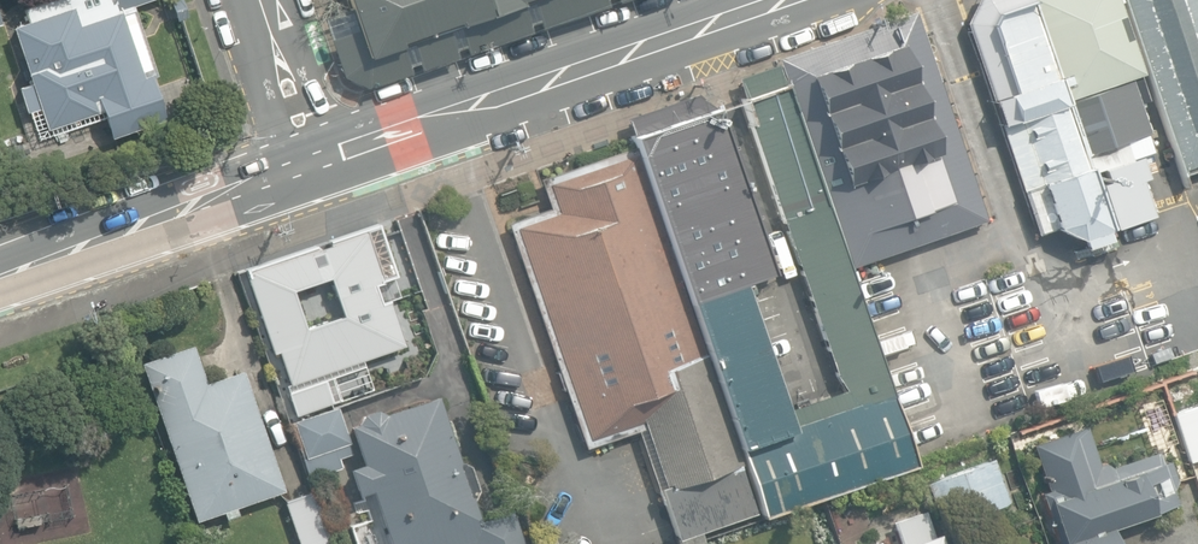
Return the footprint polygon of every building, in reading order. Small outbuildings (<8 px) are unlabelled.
[(131,8),(156,0),(51,0),(21,10),(25,22),(9,27),(29,87),(18,90),(26,115),(39,111),(46,133),(103,114),(110,136),(167,118),(131,8)] [(364,89),(408,74),(406,68),(400,51),(410,48),(416,65),(418,71),(456,58),(453,52),(447,34),(456,31),(462,49),(464,55),(529,33),(527,27),(521,8),(530,5),(536,24),(538,29),(605,7),(603,1),(603,0),(344,0),(355,30),(333,38),(328,39),(340,77),(364,89)] [(1030,0),(975,0),(963,24),(1036,235),(1055,228),(1078,241),(1081,250),(1113,239),(1030,0)] [(1110,232),(1154,216),(1142,182),(1149,179),(1142,158),(1154,154),(1147,134),(1149,133),(1130,79),(1142,75),(1116,0),(1030,0),(1110,232)] [(1179,176),(1197,169),(1197,2),(1197,0),(1118,0),(1179,176)] [(772,59),(774,65),(845,268),(982,221),(911,17),(910,12),(772,59)] [(913,466),(845,268),(774,65),(733,79),(840,387),(783,407),(740,285),(767,276),(710,111),(693,93),(621,118),(631,147),(741,465),(760,519),(913,466)] [(741,465),(631,147),(540,177),(551,209),(505,224),(582,449),(642,429),(662,487),(657,489),(675,541),(750,516),(734,467),(741,465)] [(241,269),(283,389),(370,359),(366,347),(390,339),(380,310),(409,300),(384,227),(358,236),(356,229),(241,269)] [(136,363),(190,521),(220,511),(223,519),(236,515),(233,506),(281,490),(240,370),(202,383),(188,345),(136,363)] [(1183,407),(1197,402),(1197,383),(1197,379),(1176,385),(1183,407)] [(282,398),(290,419),(305,413),(298,392),(282,398)] [(511,511),(479,522),(472,500),(475,488),(467,464),(458,460),(435,392),(381,413),(372,409),(359,414),(355,421),(346,424),(358,462),(345,466),(356,499),(370,494),(387,543),(522,543),(511,511)] [(1172,415),(1189,466),(1197,463),(1197,406),(1172,415)] [(290,422),(309,478),(340,467),(336,457),(349,453),(334,407),(290,422)] [(1110,532),(1178,510),(1171,489),(1176,487),(1168,462),(1157,466),(1153,455),(1108,470),(1106,463),(1098,465),(1086,428),(1033,445),(1048,490),(1040,493),(1057,543),(1114,543),(1110,532)] [(920,465),(942,526),(1007,503),(991,460),(942,477),(935,459),(920,465)] [(298,543),(330,543),(311,490),(283,500),(298,543)] [(918,494),(884,506),(899,543),(937,543),(918,494)]
